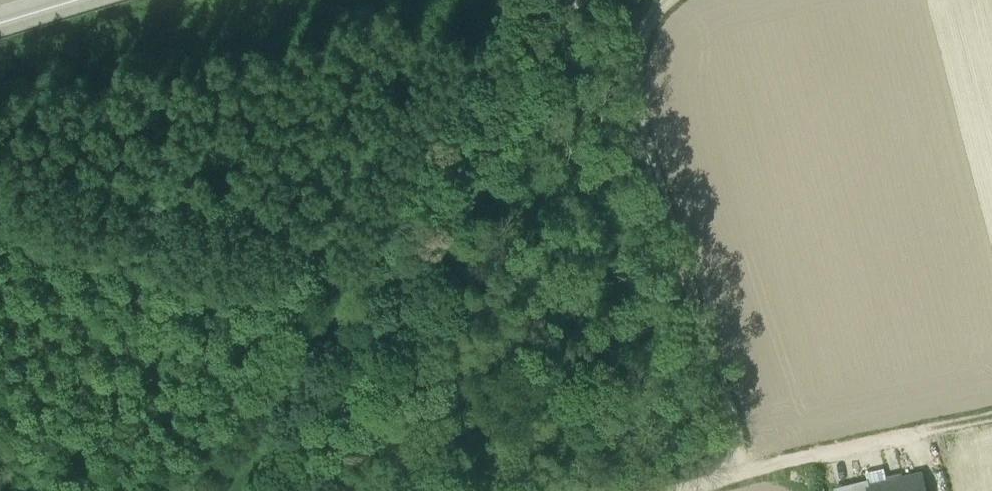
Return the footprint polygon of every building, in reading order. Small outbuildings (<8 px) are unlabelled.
[(870,488),(889,484),(886,470),(867,474),(869,483),(870,488)] [(924,476),(889,484),(870,488),(868,489),(869,490),(927,490),(924,476)] [(852,490),(869,490),(868,489),(870,488),(869,483),(851,487),(852,490)]
